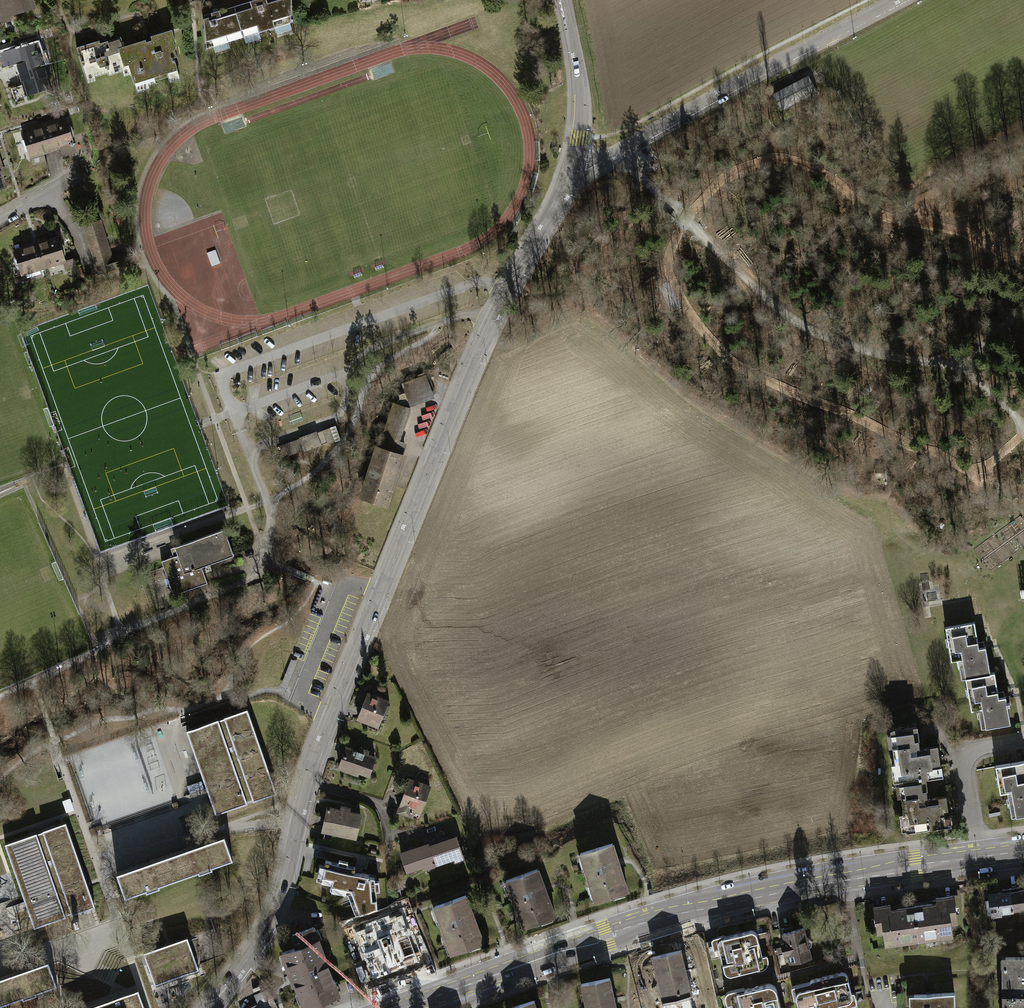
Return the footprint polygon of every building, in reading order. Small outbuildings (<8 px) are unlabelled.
[(1,24),(14,20),(12,14),(33,7),(31,0),(0,0),(0,20),(1,24)] [(233,6),(243,38),(289,23),(291,0),(253,0),(233,6)] [(243,38),(233,6),(203,16),(206,50),(243,38)] [(172,31),(122,47),(128,65),(134,84),(154,77),(155,80),(178,73),(173,58),(177,57),(172,42),(175,41),(172,31)] [(128,65),(122,47),(119,37),(99,44),(98,41),(76,48),(84,75),(93,73),(94,76),(107,72),(108,75),(122,71),(121,68),(128,65)] [(19,72),(45,64),(42,55),(40,55),(37,44),(0,54),(0,57),(2,64),(9,62),(9,64),(16,62),(19,72)] [(19,72),(25,94),(49,87),(45,75),(48,74),(45,64),(19,72)] [(808,76),(773,95),(781,109),(816,91),(808,76)] [(53,121),(43,124),(51,150),(59,147),(62,155),(75,151),(65,120),(54,124),(53,121)] [(34,130),(22,134),(29,157),(51,150),(43,124),(33,127),(34,130)] [(93,253),(107,249),(99,220),(84,225),(93,253)] [(45,238),(34,241),(43,267),(64,261),(57,237),(45,241),(45,238)] [(43,267),(34,241),(24,244),(25,246),(14,250),(22,274),(43,267)] [(93,253),(98,273),(127,265),(123,253),(110,257),(107,249),(93,253)] [(422,379),(403,385),(410,405),(429,399),(422,379)] [(392,404),(379,447),(400,454),(403,444),(394,441),(405,408),(392,404)] [(323,430),(280,446),(284,456),(327,441),(323,430)] [(400,454),(379,447),(363,496),(384,503),(400,454)] [(883,477),(883,467),(872,467),(872,477),(883,477)] [(224,529),(174,547),(177,555),(161,560),(173,594),(207,582),(201,565),(233,554),(224,529)] [(961,677),(965,677),(990,673),(986,646),(979,647),(975,622),(945,626),(950,661),(958,660),(961,677)] [(990,673),(965,677),(970,710),(977,709),(980,728),(1010,723),(1005,696),(998,697),(995,672),(990,673)] [(387,701),(368,694),(358,718),(369,723),(371,718),(379,722),(387,701)] [(218,719),(186,730),(216,814),(276,793),(247,708),(224,717),(224,718),(218,720),(218,719)] [(201,780),(181,723),(191,719),(189,714),(181,716),(171,720),(173,725),(66,763),(74,784),(66,787),(64,780),(59,782),(68,808),(71,807),(83,839),(196,800),(193,792),(190,793),(187,785),(201,780)] [(897,782),(900,781),(925,778),(938,776),(937,767),(940,767),(937,746),(919,748),(916,727),(891,730),(897,782)] [(360,752),(345,747),(337,767),(348,771),(350,768),(368,774),(374,757),(366,754),(367,751),(361,749),(360,752)] [(994,766),(999,792),(1006,791),(1010,817),(1023,815),(1023,762),(1023,761),(994,766)] [(925,778),(900,781),(906,831),(946,826),(945,817),(947,816),(945,796),(928,798),(925,778)] [(430,787),(408,779),(397,811),(410,816),(413,805),(422,808),(430,787)] [(201,780),(187,785),(190,793),(193,792),(204,788),(201,780)] [(340,810),(326,808),(322,829),(355,836),(360,815),(348,812),(349,809),(341,807),(340,810)] [(36,832),(5,843),(34,927),(66,916),(65,915),(71,913),(71,914),(95,906),(66,822),(42,830),(43,831),(36,833),(36,832)] [(224,834),(116,871),(125,895),(145,888),(146,890),(160,885),(159,883),(198,870),(199,872),(212,867),(212,865),(232,858),(224,834)] [(428,846),(433,862),(434,865),(463,855),(456,836),(428,846)] [(406,871),(433,862),(428,846),(427,844),(400,853),(406,871)] [(612,844),(580,854),(595,901),(627,891),(612,844)] [(320,865),(317,879),(332,883),(331,889),(348,893),(356,914),(378,907),(377,890),(380,890),(379,880),(375,880),(375,877),(368,876),(368,875),(355,873),(355,866),(347,865),(348,861),(340,859),(339,863),(326,860),(324,866),(320,865)] [(537,869),(506,881),(523,927),(555,915),(537,869)] [(996,880),(977,882),(978,892),(997,890),(996,880)] [(1023,908),(1023,889),(1018,890),(1018,887),(1010,888),(1012,910),(1023,908)] [(988,913),(1012,910),(1010,888),(1001,889),(1002,893),(988,894),(990,904),(986,904),(988,913)] [(465,896),(435,907),(452,954),(483,943),(465,896)] [(931,904),(914,906),(919,940),(926,939),(926,935),(935,934),(935,937),(943,936),(942,932),(952,931),(950,919),(957,918),(953,896),(937,898),(938,906),(932,907),(931,904)] [(919,940),(914,906),(896,909),(896,912),(891,913),(889,905),(873,907),(876,929),(882,928),(884,941),(893,939),(894,943),(902,942),(901,939),(910,938),(911,942),(919,940)] [(368,930),(357,934),(373,978),(418,962),(416,957),(422,955),(414,934),(407,937),(401,918),(390,922),(388,917),(366,924),(368,930)] [(297,947),(283,953),(303,1007),(338,994),(313,926),(292,934),(297,947)] [(789,961),(810,956),(808,948),(810,946),(811,944),(811,941),(810,939),(808,937),(806,937),(804,928),(794,930),(793,926),(781,928),(785,944),(782,945),(784,954),(787,953),(789,961)] [(725,972),(726,974),(729,974),(732,974),(759,967),(761,966),(762,965),(763,962),(763,959),(756,934),(755,932),(754,931),(752,930),(750,930),(721,937),(719,939),(718,940),(717,943),(718,946),(724,969),(725,972)] [(187,936),(143,952),(155,985),(199,969),(187,936)] [(663,1007),(695,1007),(683,951),(653,957),(663,1007)] [(1005,995),(1023,995),(1023,957),(1005,957),(1005,967),(1001,967),(1001,975),(1005,975),(1005,995)] [(0,977),(0,1003),(22,996),(23,998),(36,993),(36,991),(57,984),(48,960),(0,977)] [(796,992),(795,994),(796,997),(799,1007),(838,1007),(839,1006),(839,1003),(848,1001),(850,1000),(851,998),(852,996),(851,994),(846,975),(845,973),(843,972),(841,972),(839,972),(813,979),(811,980),(809,981),(809,983),(809,986),(800,988),(797,990),(796,992)] [(580,985),(583,995),(585,995),(588,1007),(615,1007),(607,978),(580,985)] [(776,988),(774,986),(773,985),(770,984),(766,983),(737,991),(734,993),(732,995),(731,998),(731,1001),(733,1007),(781,1007),(776,988)] [(83,1007),(145,1007),(138,989),(83,1007)] [(953,992),(912,994),(913,1007),(954,1007),(953,992)] [(1005,995),(1005,1006),(1001,1006),(1001,1007),(1023,1007),(1023,995),(1005,995)] [(507,1007),(536,1007),(533,1000),(507,1007)]
